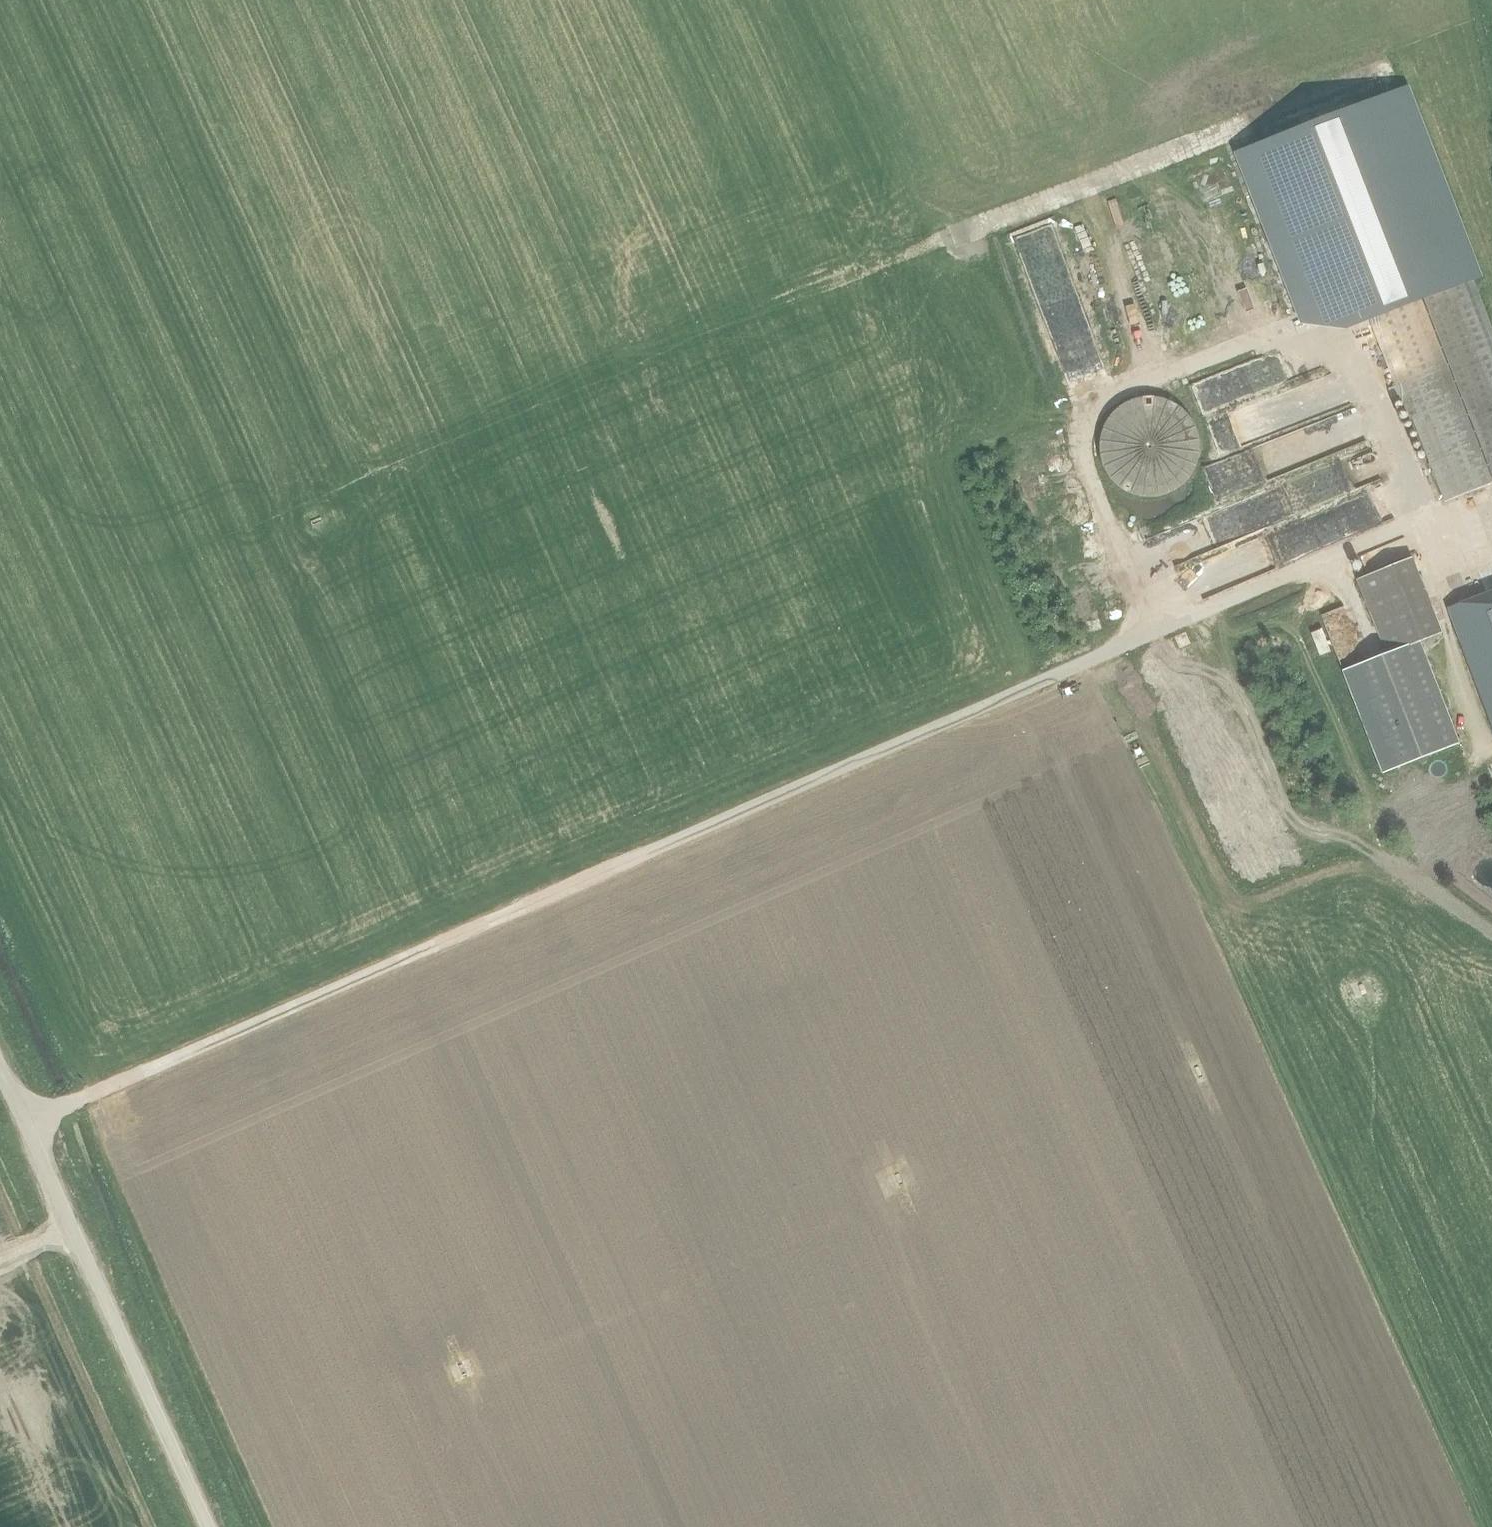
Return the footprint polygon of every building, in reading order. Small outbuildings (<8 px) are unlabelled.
[(1408,86),(1233,153),(1299,324),(1335,310),(1343,331),(1373,319),(1444,503),(1491,484),(1491,328),(1474,281),(1483,278),(1408,86)] [(1257,421),(1258,424),(1326,399),(1322,387),(1331,384),(1327,373),(1286,388),(1287,390),(1247,404),(1252,418),(1243,422),(1244,425),(1257,421)] [(1150,498),(1154,498),(1158,497),(1163,496),(1167,495),(1171,493),(1175,491),(1178,489),(1182,486),(1185,483),(1188,480),(1191,476),(1193,473),(1195,469),(1197,465),(1198,460),(1199,456),(1200,452),(1200,447),(1200,443),(1199,439),(1198,434),(1197,430),(1195,426),(1193,422),(1191,418),(1188,415),(1185,412),(1182,409),(1178,406),(1175,404),(1171,402),(1167,400),(1163,399),(1158,398),(1154,397),(1149,397),(1145,397),(1141,398),(1136,399),(1132,400),(1128,402),(1124,404),(1121,406),(1117,409),(1114,412),(1111,415),(1108,418),(1106,422),(1104,426),(1102,430),(1101,434),(1100,439),(1099,443),(1099,447),(1099,452),(1100,456),(1101,460),(1102,465),(1104,469),(1106,473),(1108,476),(1111,480),(1114,483),(1117,486),(1121,489),(1124,491),(1128,493),(1132,495),(1136,496),(1141,497),(1145,498),(1150,498)] [(1232,458),(1212,466),(1225,500),(1245,492),(1232,458)] [(1387,654),(1420,641),(1442,633),(1412,557),(1358,579),(1387,654)] [(1450,608),(1491,721),(1491,592),(1450,608)] [(1313,632),(1311,633),(1320,656),(1323,655),(1323,657),(1331,654),(1330,652),(1321,629),(1318,622),(1311,625),(1313,632)] [(1382,775),(1460,744),(1420,641),(1387,654),(1342,672),(1382,775)]
